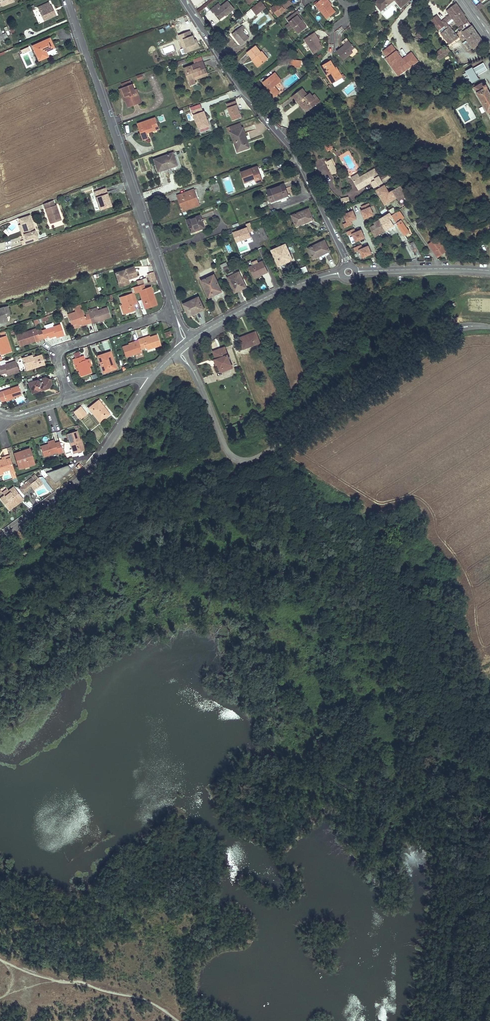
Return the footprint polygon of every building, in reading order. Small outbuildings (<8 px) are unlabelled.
[(282,14),(281,12),(286,8),(292,3),(290,1),(291,0),(280,0),(274,5),(275,6),(271,9),(278,17),(282,14)] [(328,19),(336,12),(331,6),(332,5),(328,0),(321,0),(316,4),(328,19)] [(386,5),(387,4),(386,4),(383,0),(377,0),(376,1),(379,3),(376,5),(380,10),(386,5)] [(235,9),(228,1),(221,6),(219,3),(210,10),(213,14),(215,13),(220,19),(225,15),(227,13),(228,15),(235,9)] [(260,8),(262,10),(266,7),(261,1),(251,9),(255,13),(260,8)] [(476,6),(479,10),(484,7),(489,3),(489,1),(483,5),(482,2),(476,6)] [(38,7),(41,14),(53,9),(51,5),(50,6),(49,3),(38,7)] [(441,33),(449,44),(459,37),(454,31),(450,26),(447,23),(453,19),(459,27),(461,30),(474,48),(483,42),(474,28),(468,20),(465,16),(465,15),(456,3),(446,11),(450,15),(441,21),(445,26),(447,29),(441,33)] [(56,15),(53,9),(41,14),(44,20),(56,15)] [(298,34),(307,27),(303,22),(298,16),(300,15),(297,11),(287,19),(298,34)] [(437,15),(430,19),(436,26),(439,30),(445,26),(441,21),(437,15)] [(245,29),(242,26),(232,34),(240,45),(249,38),(243,31),(245,29)] [(187,47),(183,49),(185,53),(200,48),(197,41),(195,42),(195,40),(193,35),(192,36),(190,31),(184,33),(186,38),(183,39),(187,47)] [(316,37),(317,36),(315,32),(305,39),(314,54),(324,48),(320,42),(316,37)] [(54,48),(49,38),(32,46),(39,60),(48,56),(46,51),(54,48)] [(343,48),(342,47),(336,52),(343,60),(353,52),(351,50),(354,47),(346,38),(342,41),(344,45),(345,46),(343,48)] [(254,58),(260,66),(268,60),(261,51),(260,52),(255,46),(247,53),(253,60),(254,58)] [(438,59),(446,56),(442,48),(435,51),(438,59)] [(253,60),(252,60),(257,68),(260,66),(254,58),(253,60)] [(291,60),(290,67),(300,68),(301,61),(291,60)] [(207,72),(203,61),(195,64),(185,68),(187,72),(185,73),(190,85),(196,83),(195,80),(194,77),(207,72)] [(332,83),(338,79),(337,78),(341,75),(338,70),(337,71),(335,68),(330,61),(321,66),(332,83)] [(477,74),(487,70),(484,62),(473,67),(472,66),(465,69),(471,82),(479,78),(477,74)] [(208,75),(207,72),(194,77),(195,80),(208,75)] [(280,83),(282,81),(275,73),(273,74),(280,83)] [(287,88),(300,79),(296,73),(283,83),(287,88)] [(280,83),(273,74),(263,82),(266,87),(267,88),(264,91),(271,100),(280,93),(275,87),(280,83)] [(487,87),(488,87),(486,84),(484,86),(482,83),(475,87),(474,85),(472,86),(473,88),(475,88),(478,92),(477,93),(488,112),(488,111),(489,114),(489,93),(487,87)] [(122,88),(121,88),(124,97),(127,96),(128,99),(126,100),(128,108),(139,104),(135,94),(136,94),(134,89),(132,84),(131,84),(122,88)] [(124,97),(121,88),(119,89),(123,101),(126,100),(128,99),(127,96),(124,97)] [(310,98),(307,95),(302,89),(294,95),(297,98),(295,99),(298,103),(303,99),(305,102),(303,103),(309,110),(316,105),(313,101),(317,98),(314,94),(312,96),(310,98)] [(303,99),(298,103),(306,113),(309,110),(303,103),(305,102),(303,99)] [(227,104),(232,120),(241,117),(238,108),(237,108),(237,106),(238,106),(236,100),(227,104)] [(192,114),(194,115),(199,130),(210,126),(208,122),(207,122),(206,120),(207,119),(204,111),(203,111),(202,107),(191,111),(192,114)] [(152,126),(158,124),(156,118),(138,124),(143,140),(149,138),(147,133),(154,130),(152,126)] [(240,123),(230,126),(231,131),(232,132),(231,132),(238,151),(249,147),(242,128),(240,123)] [(177,165),(173,153),(154,159),(159,172),(177,165)] [(337,170),(332,162),(327,165),(332,173),(337,170)] [(257,167),(241,172),(245,183),(249,181),(249,180),(255,178),(256,183),(262,181),(257,167)] [(360,177),(353,181),(359,190),(372,182),(375,188),(383,183),(375,169),(360,177)] [(284,185),(267,190),(271,201),(288,195),(284,185)] [(385,195),(390,193),(386,186),(377,191),(380,196),(384,202),(388,200),(385,195)] [(399,202),(407,197),(405,193),(401,186),(392,191),(396,198),(397,198),(399,202)] [(105,188),(94,192),(100,209),(111,205),(105,188)] [(195,190),(184,193),(186,197),(178,200),(181,208),(190,205),(191,207),(200,204),(195,190)] [(392,191),(390,193),(385,195),(388,200),(384,202),(385,204),(385,205),(390,202),(392,201),(394,199),(396,198),(392,191)] [(348,197),(341,198),(343,205),(350,203),(348,197)] [(48,213),(47,214),(50,223),(61,220),(56,204),(54,205),(53,200),(43,203),(46,212),(48,212),(48,213)] [(374,215),(369,203),(362,207),(363,210),(361,211),(364,219),(374,215)] [(356,219),(351,206),(347,208),(349,212),(344,214),(347,222),(343,224),(345,228),(352,225),(351,221),(356,219)] [(309,209),(292,215),(296,226),(313,220),(309,209)] [(399,211),(396,213),(392,216),(397,224),(405,236),(410,233),(402,220),(404,219),(399,211)] [(392,216),(390,213),(380,220),(386,231),(387,232),(391,230),(390,228),(394,226),(397,224),(392,216)] [(28,243),(38,240),(30,215),(19,219),(21,225),(26,239),(27,239),(28,243)] [(191,232),(195,231),(195,229),(204,225),(200,216),(187,220),(191,232)] [(386,231),(380,220),(374,223),(375,225),(370,228),(375,237),(386,231)] [(254,231),(257,236),(260,243),(268,239),(263,227),(254,231)] [(356,242),(365,238),(361,230),(356,232),(354,229),(347,232),(348,236),(352,234),(356,242)] [(438,257),(447,251),(438,238),(429,245),(438,257)] [(324,240),(308,249),(314,259),(330,251),(324,240)] [(416,247),(414,242),(410,244),(418,257),(421,255),(416,247)] [(292,259),(285,245),(272,251),(279,265),(292,259)] [(363,258),(372,254),(368,246),(363,249),(361,245),(354,248),(355,252),(359,250),(363,258)] [(263,261),(250,267),(254,278),(267,272),(263,261)] [(134,266),(116,272),(120,286),(129,283),(128,279),(137,275),(134,266)] [(154,271),(148,273),(150,281),(156,279),(154,271)] [(228,278),(235,292),(246,287),(239,272),(228,278)] [(213,292),(220,288),(214,275),(202,281),(209,297),(214,295),(213,292)] [(135,292),(139,290),(145,308),(157,304),(151,286),(145,288),(141,290),(140,285),(133,287),(135,292)] [(120,297),(122,304),(126,313),(135,310),(133,305),(133,303),(138,301),(135,292),(120,297)] [(199,298),(184,304),(189,316),(204,309),(199,298)] [(108,307),(98,310),(92,312),(89,313),(90,315),(92,322),(92,323),(97,321),(104,319),(111,317),(108,307)] [(68,314),(71,325),(78,323),(78,325),(81,324),(81,325),(92,322),(90,315),(85,317),(82,309),(68,314)] [(55,334),(56,336),(57,337),(64,335),(61,324),(42,330),(44,338),(49,336),(55,334)] [(16,335),(20,345),(35,341),(40,339),(44,338),(42,330),(41,328),(37,330),(36,328),(16,335)] [(239,338),(243,349),(260,343),(256,332),(250,334),(251,335),(246,337),(246,336),(239,338)] [(158,334),(150,337),(144,339),(144,338),(138,339),(141,349),(146,347),(147,349),(161,345),(158,334)] [(1,354),(11,351),(6,335),(0,337),(0,351),(1,354)] [(135,342),(129,344),(122,346),(126,357),(142,351),(141,349),(138,339),(135,341),(135,342)] [(213,351),(216,359),(218,364),(221,371),(232,367),(225,347),(213,351)] [(111,351),(103,354),(105,358),(100,360),(101,365),(103,364),(106,371),(116,368),(111,351)] [(36,364),(37,367),(45,364),(42,354),(33,357),(33,355),(22,358),(26,368),(36,364)] [(92,372),(89,366),(87,359),(85,359),(84,355),(73,358),(75,363),(77,363),(79,369),(81,376),(92,372)] [(19,372),(15,361),(0,366),(0,374),(7,372),(8,375),(19,372)] [(28,382),(30,387),(34,388),(35,392),(44,389),(45,385),(49,387),(52,383),(50,381),(51,379),(45,377),(28,382)] [(3,391),(6,399),(14,397),(22,394),(19,385),(3,391)] [(110,414),(98,400),(89,408),(100,421),(110,414)] [(80,419),(87,414),(81,406),(74,411),(80,419)] [(68,434),(72,447),(73,446),(75,452),(84,449),(81,439),(80,439),(77,431),(68,434)] [(55,442),(48,444),(41,446),(44,456),(58,452),(58,453),(63,452),(60,442),(55,443),(55,442)] [(29,448),(21,451),(22,454),(15,456),(19,467),(34,462),(29,448)] [(3,472),(8,470),(10,470),(12,477),(10,477),(11,479),(17,477),(10,457),(7,458),(6,456),(2,457),(2,459),(3,460),(0,461),(0,473),(3,472)] [(39,478),(35,480),(31,484),(30,484),(32,486),(34,489),(39,485),(39,486),(43,483),(45,482),(42,478),(39,478)] [(20,487),(20,489),(23,493),(27,491),(32,486),(30,484),(31,484),(28,481),(20,487)] [(45,482),(43,483),(49,491),(51,491),(51,489),(45,482)] [(10,510),(14,506),(13,505),(22,497),(15,488),(11,492),(6,496),(5,495),(0,499),(10,510)] [(23,498),(22,497),(13,505),(14,506),(23,498)] [(381,806),(380,802),(377,804),(378,806),(376,807),(376,809),(369,812),(370,816),(382,811),(380,806),(381,806)]
